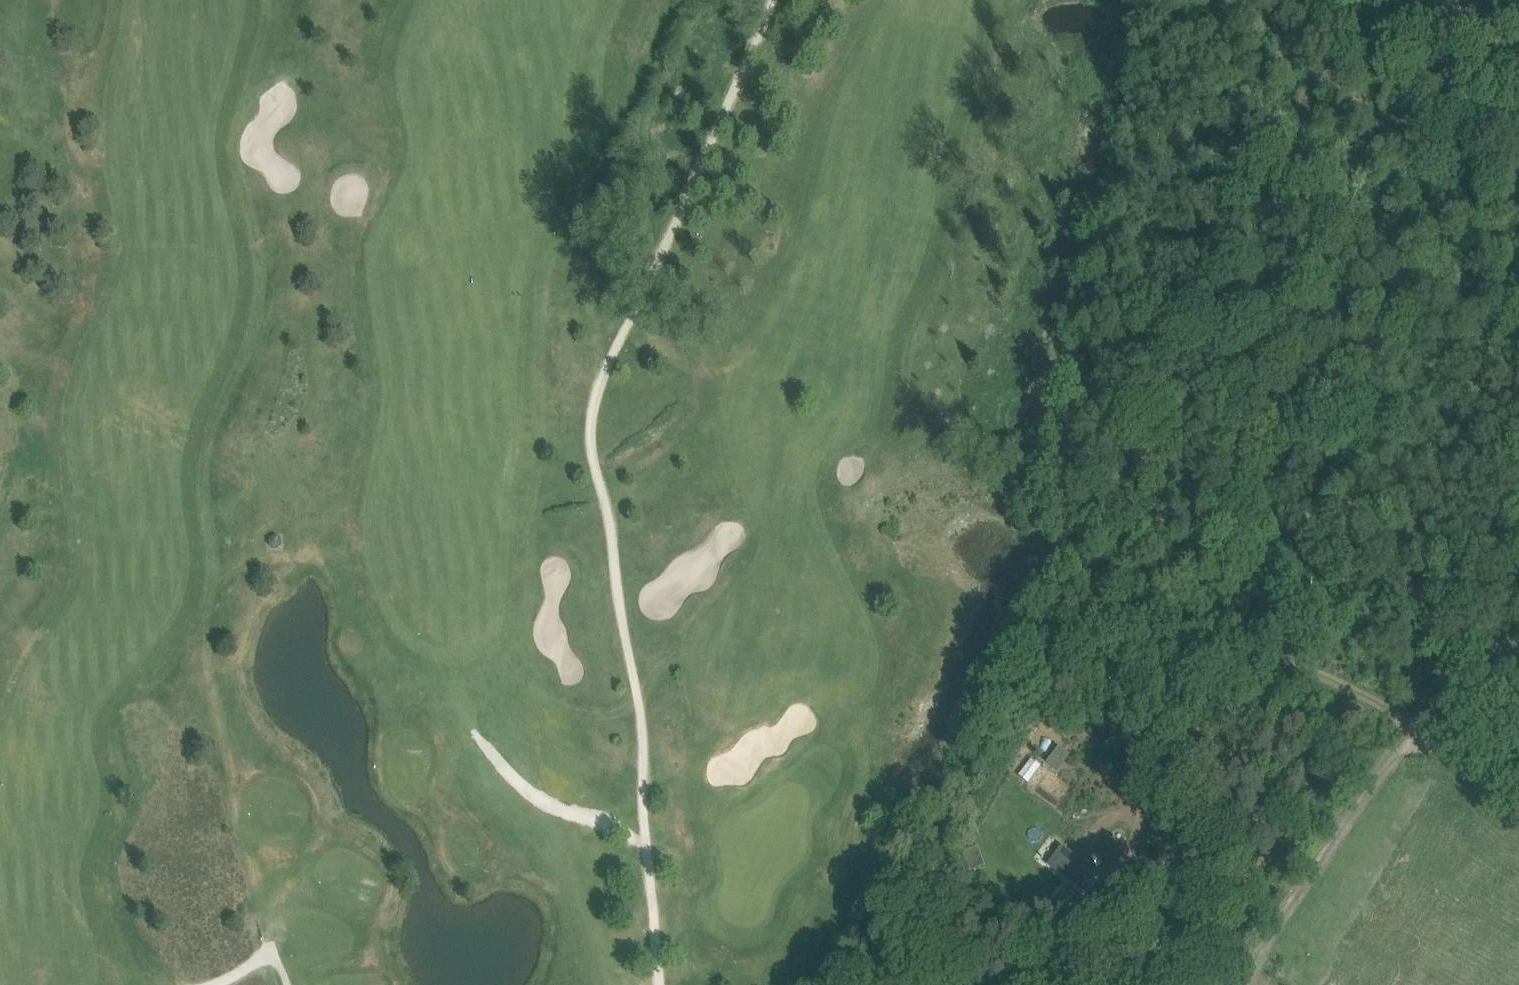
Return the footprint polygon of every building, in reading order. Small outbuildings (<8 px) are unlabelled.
[(272,538),(269,542),(269,547),(273,550),(278,550),(281,546),(281,541),(277,538),(272,538)] [(1047,762),(1057,770),(1068,755),(1058,748),(1047,762)] [(1089,868),(1067,852),(1055,869),(1077,885),(1089,868)] [(1040,906),(1032,917),(1045,927),(1053,916),(1040,906)] [(989,932),(983,942),(991,948),(998,937),(989,932)]
